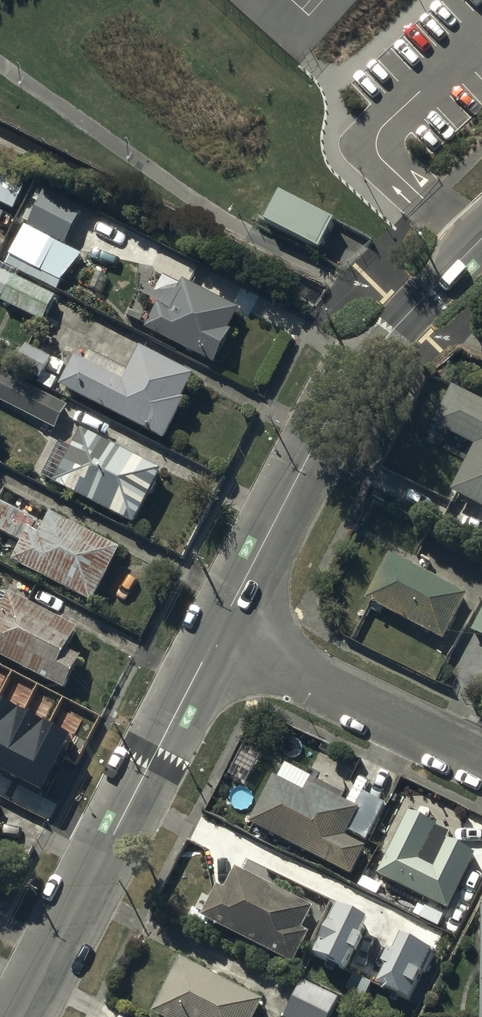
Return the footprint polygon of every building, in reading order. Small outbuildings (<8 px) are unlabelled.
[(0,173),(0,203),(14,209),(25,185),(0,173)] [(262,218),(319,247),(334,217),(277,188),(262,218)] [(79,207),(42,189),(27,221),(63,239),(79,207)] [(79,251),(23,224),(4,259),(56,285),(59,278),(79,251)] [(107,275),(96,270),(90,284),(100,289),(107,275)] [(12,273),(0,298),(42,319),(55,294),(12,273)] [(239,305),(185,278),(171,305),(157,298),(144,323),(214,358),(230,327),(228,326),(239,305)] [(48,355),(25,343),(15,365),(38,376),(48,355)] [(121,377),(73,352),(57,382),(162,436),(184,396),(180,394),(192,371),(138,343),(121,377)] [(0,369),(0,399),(52,427),(65,403),(0,369)] [(450,383),(431,420),(474,442),(450,489),(481,505),(481,399),(450,383)] [(158,467),(80,426),(51,479),(130,520),(158,467)] [(0,499),(0,526),(19,536),(25,523),(29,525),(34,517),(0,499)] [(118,545),(49,510),(38,531),(25,524),(9,557),(91,598),(118,545)] [(465,592),(389,551),(366,594),(442,636),(465,592)] [(7,589),(0,602),(0,654),(60,686),(78,653),(65,647),(76,626),(7,589)] [(470,628),(481,634),(481,606),(470,628)] [(42,789),(71,733),(0,696),(0,767),(42,789)] [(303,788),(271,772),(246,820),(349,873),(364,844),(342,833),(357,805),(307,779),(303,788)] [(383,802),(360,791),(355,801),(361,804),(349,829),(366,837),(383,802)] [(450,828),(407,806),(375,870),(448,906),(476,850),(446,834),(450,828)] [(312,904),(235,865),(224,886),(215,882),(199,913),(291,960),(306,930),(300,926),(312,904)] [(380,884),(363,874),(358,883),(375,893),(380,884)] [(370,917),(336,900),(311,951),(343,966),(352,948),(358,951),(366,934),(362,932),(370,917)] [(446,915),(428,905),(421,919),(439,929),(446,915)] [(197,912),(191,908),(185,918),(202,927),(205,921),(197,916),(197,912)] [(430,946),(400,931),(391,948),(387,946),(381,960),(385,963),(376,982),(406,996),(430,946)] [(180,955),(151,1010),(164,1016),(253,1016),(263,998),(180,955)] [(298,978),(281,1015),(285,1016),(328,1016),(338,996),(298,978)]
